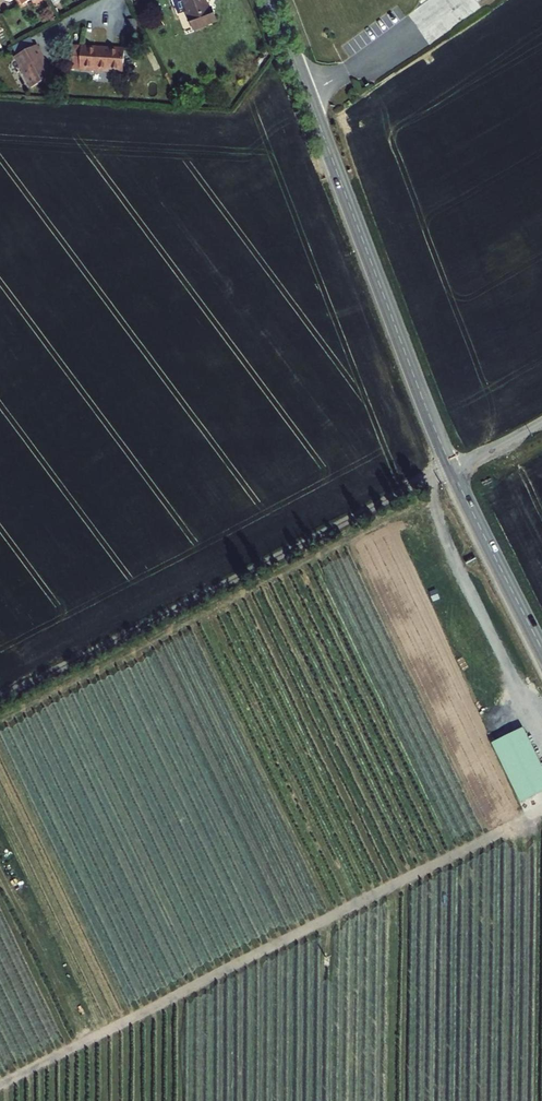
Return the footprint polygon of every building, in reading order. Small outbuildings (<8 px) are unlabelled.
[(215,21),(211,9),(208,10),(204,0),(182,0),(193,29),(194,29),(205,25),(215,21)] [(31,88),(53,77),(46,64),(44,65),(41,59),(43,58),(36,46),(14,57),(31,88)] [(123,73),(124,51),(104,50),(104,48),(69,46),(68,69),(123,73)] [(522,730),(493,744),(523,805),(541,795),(541,771),(522,730)]
